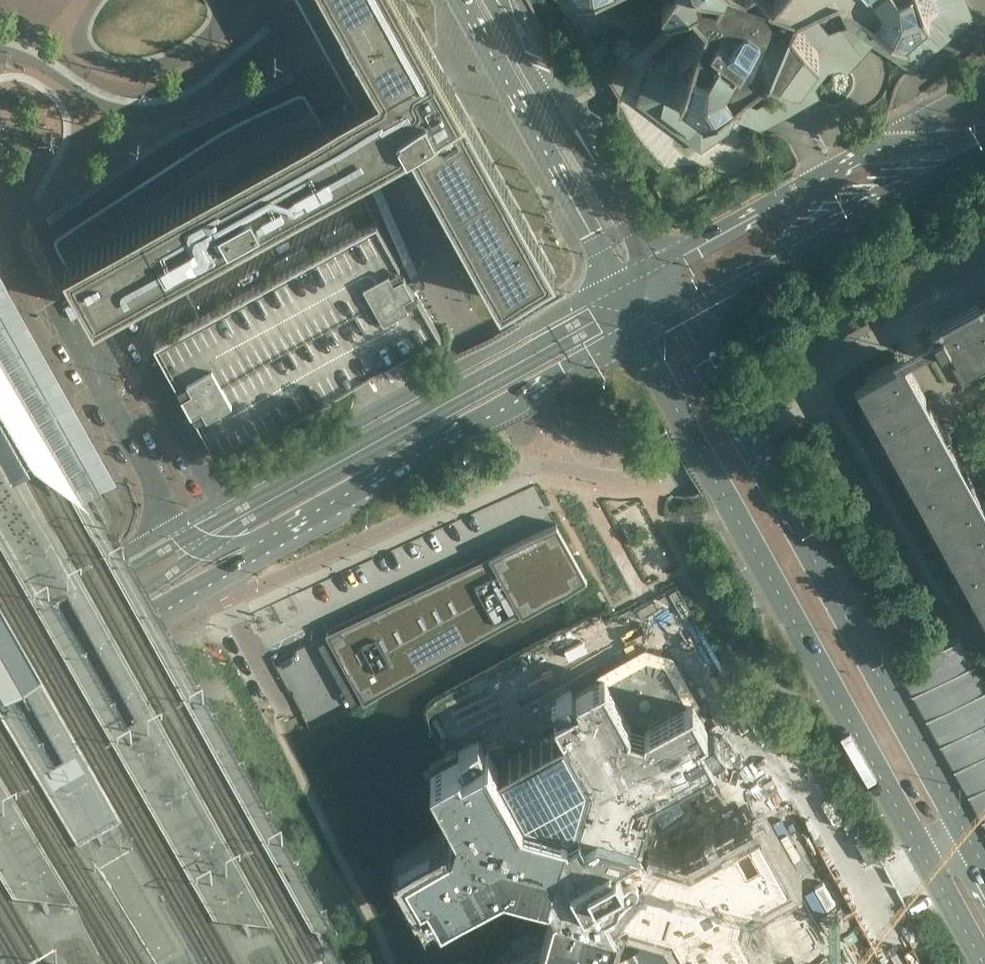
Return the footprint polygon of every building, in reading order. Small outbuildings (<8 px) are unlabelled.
[(381,84),(66,258),(95,312),(410,138),(501,302),(555,272),(405,0),(334,0),(381,84)] [(565,13),(600,71),(604,74),(615,94),(617,98),(616,110),(661,199),(682,206),(769,156),(753,127),(760,130),(819,97),(815,87),(828,71),(840,69),(846,74),(872,46),(910,71),(972,19),(965,0),(556,0),(565,13)] [(401,357),(440,336),(377,221),(156,343),(219,457),(385,366),(401,357)] [(939,320),(940,321),(926,328),(929,334),(892,354),(896,361),(855,383),(863,397),(870,394),(877,406),(873,409),(879,421),(886,433),(890,430),(897,443),(890,447),(904,473),(911,469),(918,482),(914,484),(927,508),(932,506),(939,519),(932,522),(947,550),(954,546),(961,559),(956,561),(969,585),(974,582),(981,595),(974,599),(984,620),(984,502),(904,356),(937,338),(941,344),(940,345),(963,386),(972,381),(966,370),(980,362),(976,355),(984,350),(984,295),(939,320)] [(39,389),(0,318),(0,410),(39,389)] [(110,518),(40,390),(0,412),(0,579),(110,518)] [(364,703),(563,592),(587,579),(575,558),(568,545),(557,524),(326,634),(327,635),(363,700),(364,702),(364,703)] [(569,630),(576,642),(599,628),(592,616),(569,630)] [(960,635),(898,669),(984,826),(984,681),(960,635)] [(645,963),(664,953),(660,947),(662,946),(663,945),(663,944),(664,943),(664,942),(664,941),(664,939),(663,938),(663,937),(662,936),(661,935),(660,934),(658,934),(656,933),(655,934),(653,934),(646,922),(647,921),(648,920),(649,919),(650,918),(650,917),(650,915),(650,914),(650,913),(649,912),(648,911),(647,910),(646,909),(645,908),(644,908),(642,908),(640,908),(639,909),(627,887),(619,891),(621,881),(638,872),(640,866),(637,861),(631,859),(628,861),(621,849),(636,841),(642,838),(654,795),(696,771),(717,760),(715,756),(727,750),(715,730),(709,733),(693,702),(688,705),(670,671),(663,675),(661,674),(661,673),(661,672),(660,670),(660,668),(659,667),(657,666),(656,666),(654,665),(652,665),(651,666),(649,666),(648,667),(647,668),(646,670),(644,669),(641,663),(640,663),(639,662),(607,680),(605,677),(574,694),(571,688),(551,699),(557,711),(554,713),(588,776),(576,820),(577,822),(568,827),(567,825),(523,812),(487,747),(484,749),(479,739),(458,751),(461,756),(431,773),(457,820),(461,821),(457,835),(453,834),(408,860),(424,890),(416,894),(428,914),(440,908),(442,911),(504,876),(549,890),(556,902),(545,940),(501,963),(645,963)]
